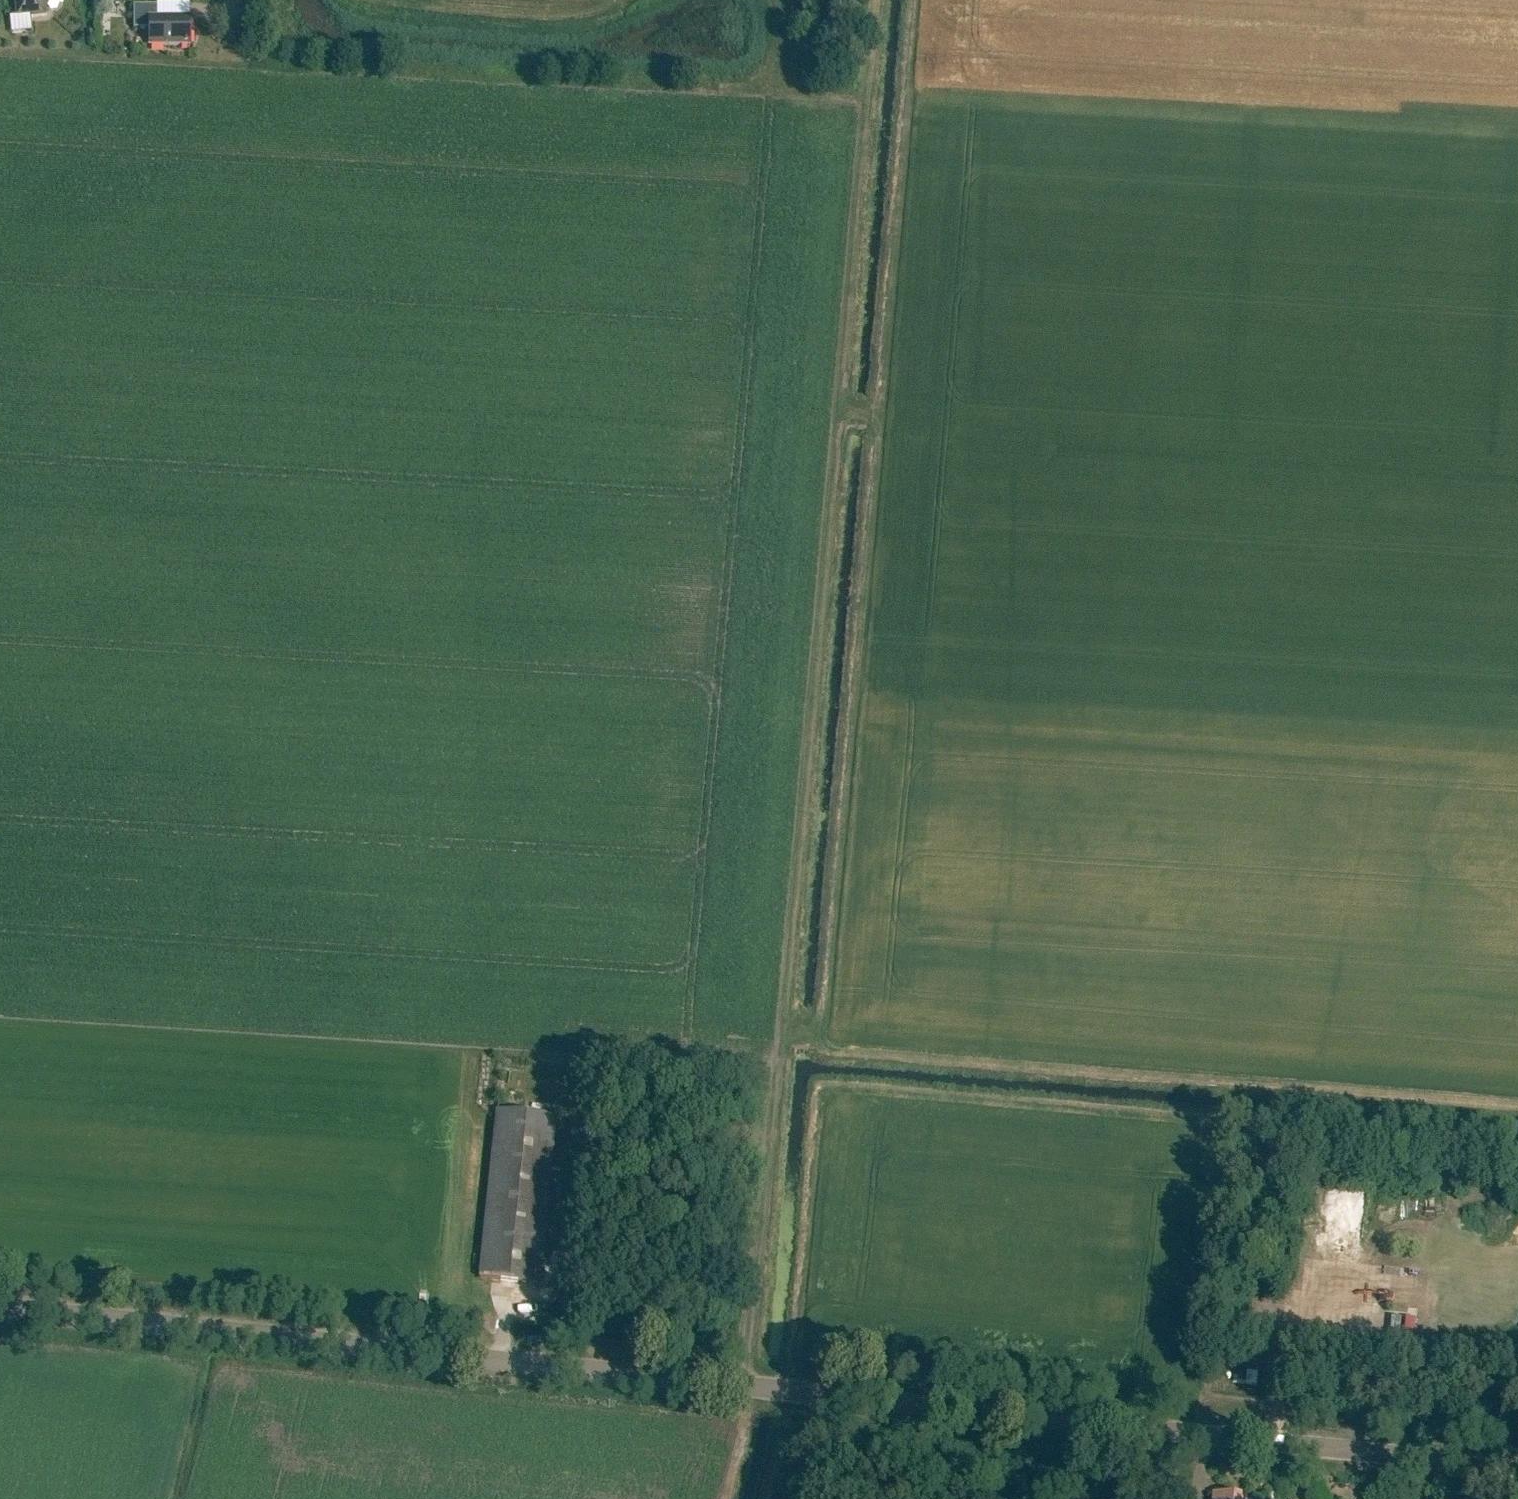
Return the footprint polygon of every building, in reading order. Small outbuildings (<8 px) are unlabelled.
[(17,16),(31,15),(31,17),(46,16),(45,0),(16,0),(17,16)] [(157,6),(133,6),(133,29),(149,29),(149,46),(190,46),(190,17),(157,18),(157,6)] [(497,1110),(480,1278),(539,1285),(556,1117),(497,1110)] [(1258,1339),(1256,1351),(1272,1352),(1274,1340),(1258,1339)] [(1251,1370),(1249,1383),(1260,1385),(1262,1372),(1251,1370)]
